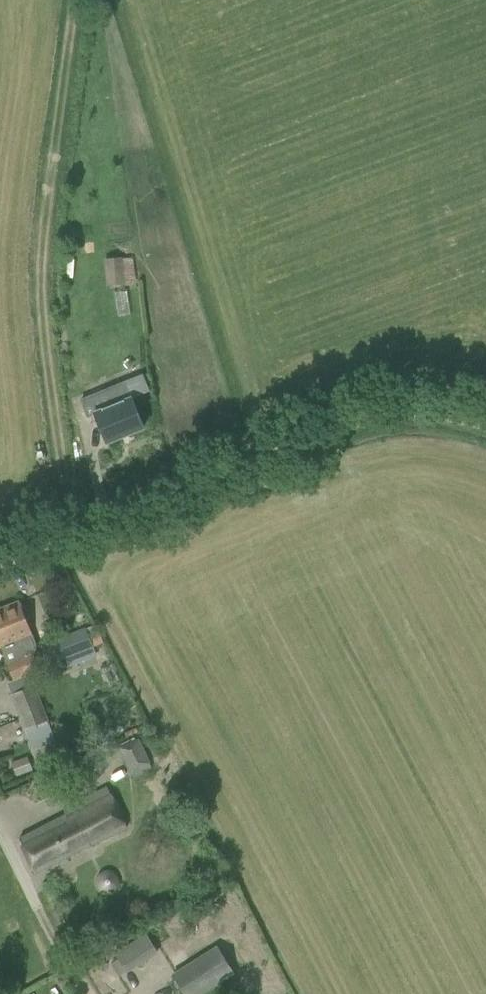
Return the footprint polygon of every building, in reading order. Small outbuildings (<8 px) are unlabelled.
[(112,259),(104,260),(107,285),(127,283),(135,282),(132,258),(124,259),(124,258),(112,259)] [(125,383),(81,401),(88,417),(95,414),(99,424),(107,443),(144,428),(136,409),(131,397),(125,383)] [(13,681),(30,674),(38,670),(32,654),(35,646),(31,635),(33,634),(20,601),(0,609),(0,649),(13,681)] [(94,625),(85,629),(92,647),(102,643),(94,625)] [(60,661),(93,648),(92,647),(85,629),(84,629),(52,641),(60,661)] [(11,695),(24,729),(27,729),(34,748),(55,740),(48,721),(49,721),(35,685),(11,695)] [(121,749),(133,776),(150,769),(138,741),(121,749)] [(11,763),(17,777),(33,770),(28,757),(11,763)] [(69,816),(19,839),(35,873),(129,831),(110,787),(66,809),(69,816)] [(130,943),(114,954),(126,973),(142,963),(130,943)] [(172,974),(184,993),(203,993),(235,974),(217,945),(172,974)]
